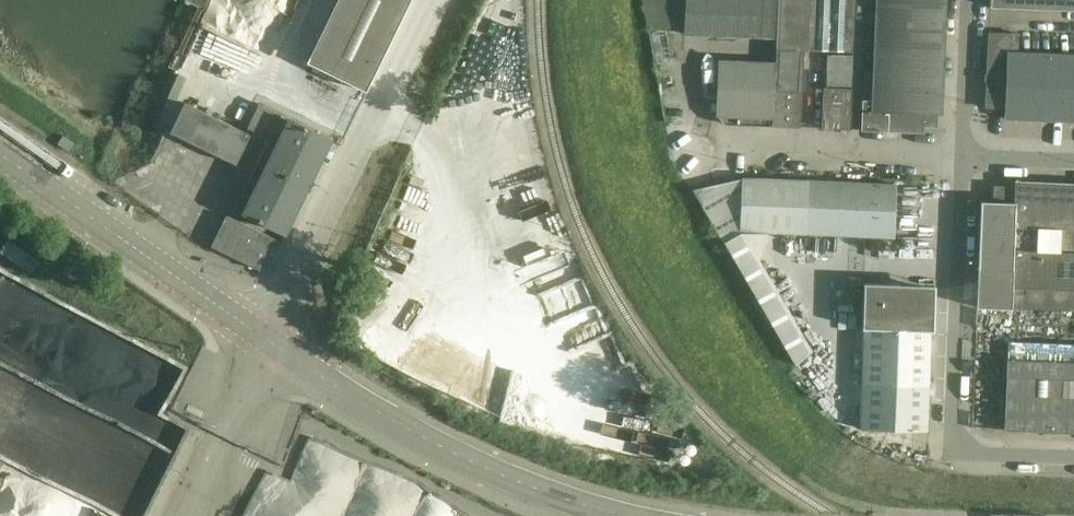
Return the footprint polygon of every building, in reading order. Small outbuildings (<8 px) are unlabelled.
[(308,63),(366,91),(411,0),(339,0),(308,63)] [(647,29),(670,29),(664,0),(642,0),(647,29)] [(721,36),(722,0),(685,0),(684,35),(721,36)] [(721,36),(772,38),(774,0),(722,0),(721,36)] [(772,127),(799,128),(803,51),(808,51),(810,0),(779,0),(772,127)] [(828,52),(853,53),(855,0),(810,0),(808,51),(828,52)] [(946,0),(877,0),(873,102),(873,112),(937,115),(942,115),(946,0)] [(989,7),(1073,10),(1073,0),(990,0),(989,7)] [(989,33),(988,50),(985,108),(1005,109),(1005,119),(1016,119),(1018,53),(1018,34),(989,33)] [(1018,53),(1016,119),(1073,122),(1073,55),(1018,53)] [(724,125),(769,127),(769,118),(770,118),(773,64),(704,62),(703,102),(718,102),(717,117),(724,125)] [(669,88),(658,90),(662,113),(673,111),(669,88)] [(825,94),(823,129),(849,130),(851,95),(851,90),(826,89),(825,89),(825,94)] [(922,133),(923,127),(936,127),(937,115),(873,112),(873,102),(863,101),(862,131),(922,133)] [(185,103),(171,132),(236,164),(250,134),(185,103)] [(321,159),(331,140),(331,139),(258,104),(247,127),(269,138),(265,146),(316,171),(321,159)] [(63,135),(57,144),(68,151),(74,143),(63,135)] [(250,177),(301,201),(307,189),(316,171),(265,146),(250,177)] [(244,213),(286,233),(301,201),(250,177),(244,189),(235,208),(245,212),(244,213)] [(738,268),(741,179),(691,190),(723,242),(738,268)] [(804,234),(807,182),(741,179),(738,268),(794,365),(796,364),(811,351),(759,261),(767,233),(804,234)] [(1012,252),(1013,252),(1073,255),(1073,183),(1050,182),(1015,181),(1014,181),(1014,188),(1014,205),(1012,252)] [(895,185),(807,182),(804,234),(893,238),(895,185)] [(992,204),(1014,205),(1014,188),(993,187),(992,204)] [(978,270),(979,270),(1006,271),(1012,271),(1013,252),(1012,252),(1014,205),(992,204),(981,203),(978,270)] [(227,215),(212,247),(261,270),(276,240),(281,243),(282,242),(227,215)] [(1,252),(31,273),(38,263),(39,263),(8,242),(1,252)] [(1012,286),(1026,287),(1073,289),(1073,255),(1013,252),(1012,271),(1012,286)] [(1025,310),(1073,312),(1073,289),(1026,287),(1012,286),(1012,271),(1006,271),(1005,294),(978,293),(977,308),(1025,310)] [(863,386),(929,387),(930,333),(934,333),(935,287),(863,284),(862,329),(864,329),(863,386)] [(1008,344),(1005,431),(1073,434),(1073,346),(1008,344)] [(927,431),(929,387),(863,386),(862,429),(927,431)]
